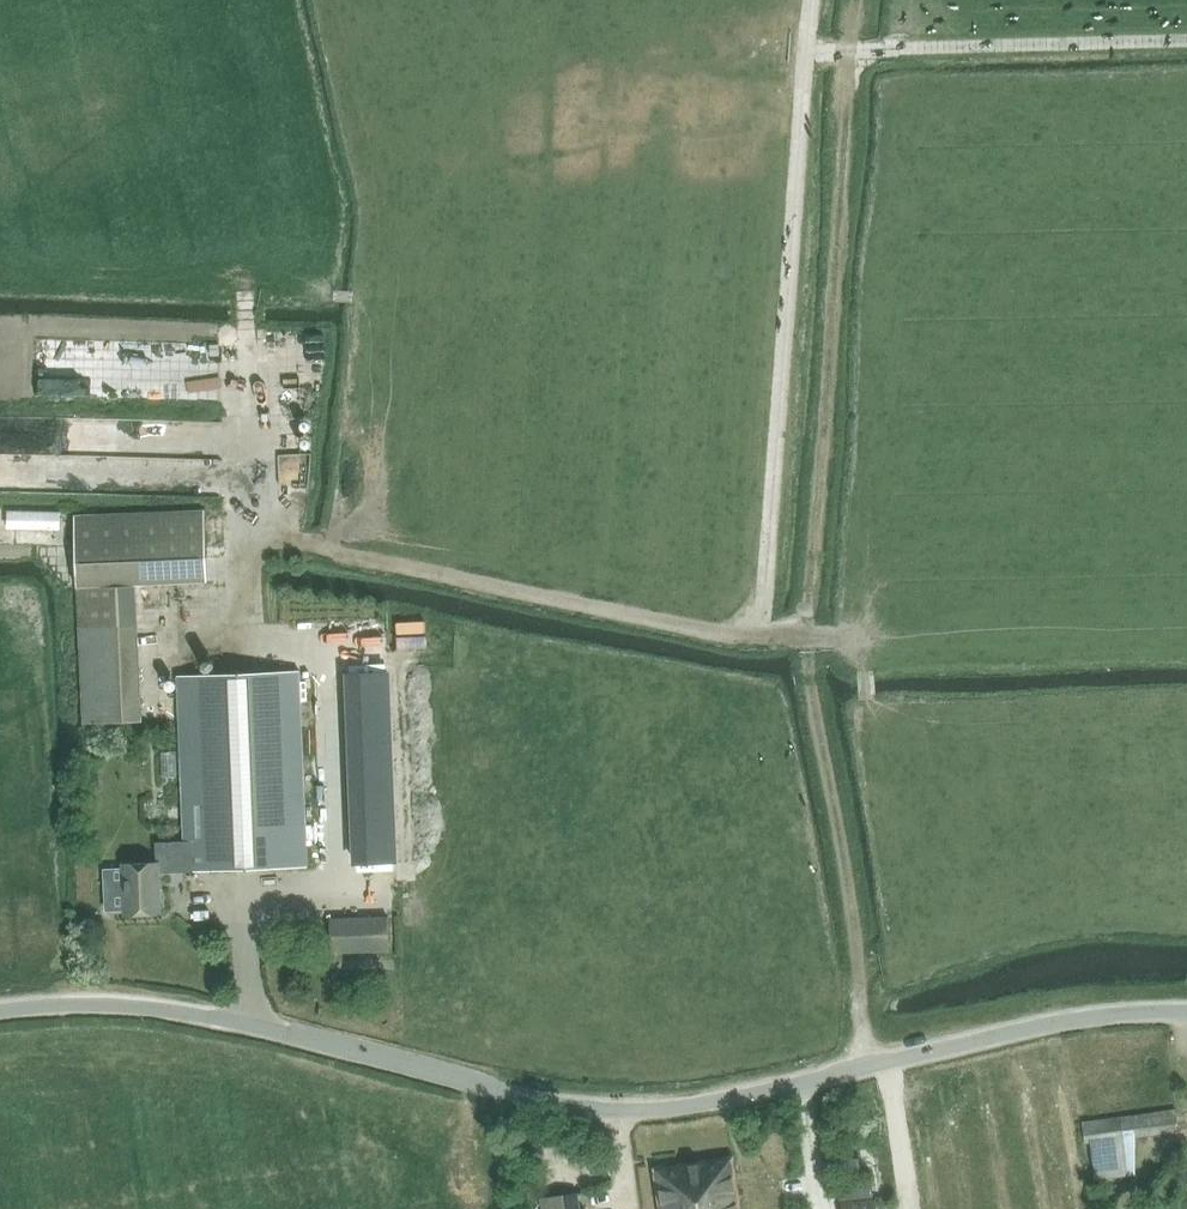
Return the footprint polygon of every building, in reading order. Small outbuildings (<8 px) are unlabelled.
[(74,518),(78,588),(83,724),(140,722),(135,585),(208,582),(204,511),(74,518)] [(123,864),(125,914),(162,913),(160,873),(308,867),(300,670),(178,675),(185,841),(156,842),(157,863),(123,864)] [(377,757),(391,756),(388,670),(350,671),(352,746),(376,745),(377,757)] [(394,862),(393,821),(355,822),(356,863),(394,862)] [(331,919),(332,952),(390,950),(388,917),(331,919)] [(1081,1122),(1085,1143),(1091,1181),(1129,1176),(1124,1139),(1178,1133),(1175,1109),(1081,1122)] [(735,1157),(654,1170),(660,1208),(741,1208),(735,1157)] [(544,1208),(580,1208),(578,1195),(542,1201),(544,1208)] [(841,1208),(876,1208),(875,1199),(840,1201),(841,1208)]
